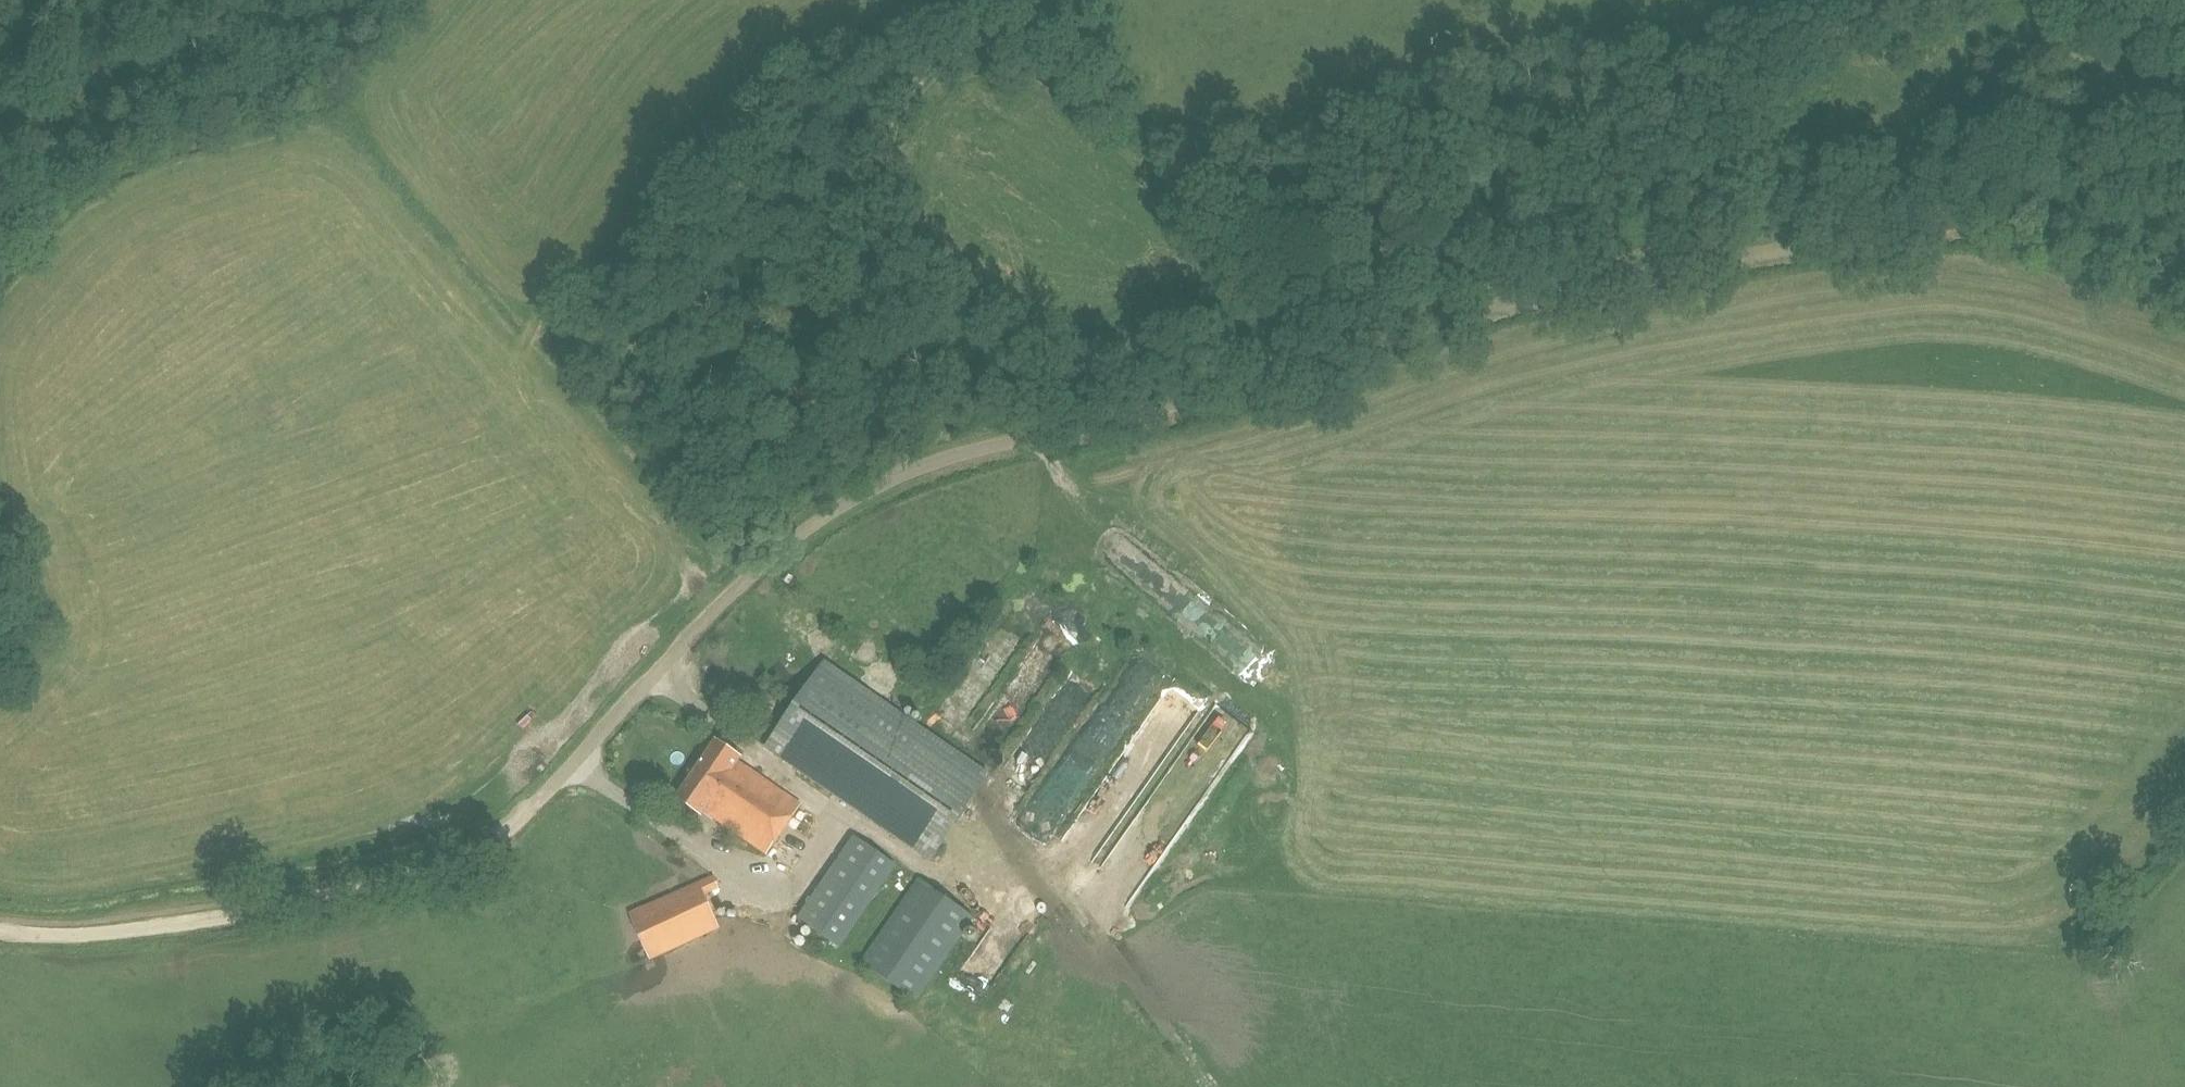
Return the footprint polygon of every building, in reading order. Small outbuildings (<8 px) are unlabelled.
[(752,516),(745,510),(740,516),(747,522),(752,516)] [(931,859),(989,773),(825,661),(766,748),(931,859)] [(802,804),(738,760),(741,757),(717,740),(678,796),(702,813),(705,810),(768,853),(802,804)] [(1032,830),(1045,843),(1055,833),(1042,820),(1032,830)] [(805,922),(842,946),(898,863),(861,838),(805,922)] [(700,880),(701,881),(632,912),(652,957),(721,926),(719,921),(709,893),(720,888),(714,874),(700,880)] [(918,1000),(976,916),(919,876),(862,961),(918,1000)] [(1051,941),(1065,924),(1056,917),(1042,933),(1051,941)] [(999,927),(970,975),(989,987),(1019,939),(999,927)]
